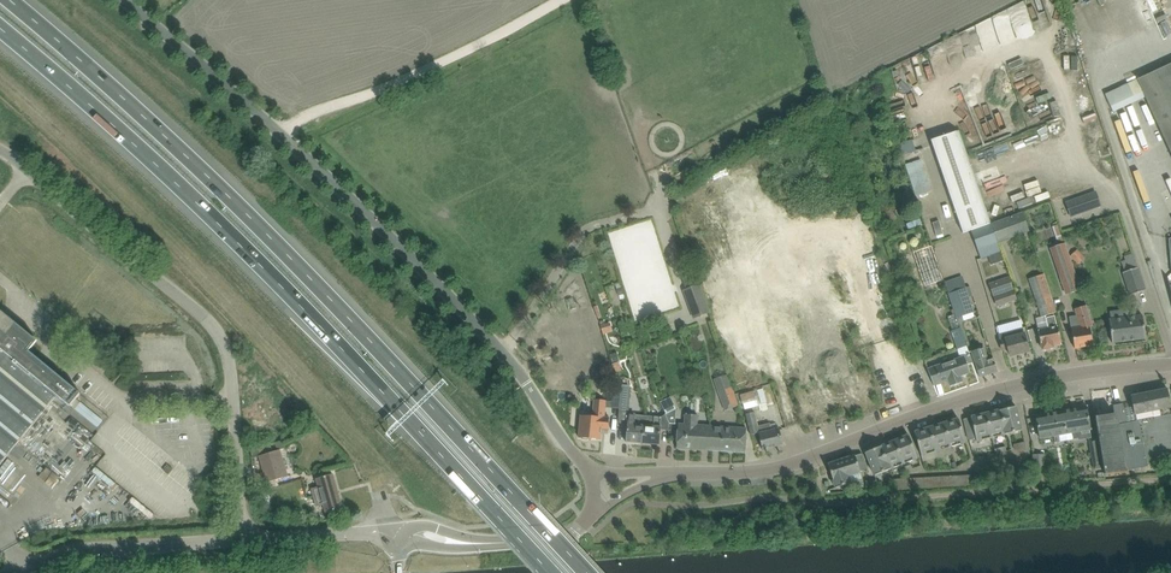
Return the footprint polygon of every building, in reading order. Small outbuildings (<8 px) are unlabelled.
[(1137,79),(1144,97),(1161,133),(1170,154),(1170,64),(1155,71),(1137,79)] [(1134,82),(1106,92),(1113,111),(1141,101),(1135,85),(1134,82)] [(955,131),(930,140),(962,232),(971,230),(971,229),(987,224),(955,131)] [(922,158),(903,164),(914,196),(932,191),(922,158)] [(1170,202),(1170,170),(1161,174),(1170,202)] [(903,194),(894,197),(896,203),(911,200),(906,182),(900,184),(903,194)] [(1095,191),(1065,202),(1071,217),(1100,206),(1095,191)] [(1022,212),(991,223),(997,242),(1028,231),(1022,212)] [(936,236),(945,233),(940,219),(931,223),(936,236)] [(971,229),(971,230),(977,249),(997,242),(991,223),(987,224),(971,229)] [(997,242),(977,249),(980,258),(988,256),(991,265),(1004,260),(997,242)] [(1081,289),(1065,243),(1049,248),(1065,295),(1081,289)] [(1123,272),(1130,295),(1145,290),(1137,267),(1132,253),(1123,256),(1124,260),(1121,261),(1124,272),(1123,272)] [(1053,304),(1049,291),(1043,273),(1028,278),(1040,317),(1056,312),(1053,304)] [(988,283),(996,306),(1016,299),(1009,277),(988,283)] [(962,288),(959,279),(945,284),(956,318),(974,312),(965,286),(962,288)] [(682,290),(692,318),(709,312),(699,283),(682,290)] [(1093,326),(1089,315),(1086,305),(1074,309),(1077,319),(1070,320),(1072,330),(1071,330),(1074,348),(1093,345),(1092,339),(1090,327),(1093,326)] [(59,396),(71,406),(80,394),(28,351),(37,341),(0,310),(0,469),(59,396)] [(1109,320),(1109,323),(1112,343),(1145,338),(1142,315),(1109,320)] [(1044,349),(1044,351),(1052,350),(1051,348),(1053,348),(1052,343),(1061,341),(1058,326),(1056,327),(1054,316),(1046,318),(1048,328),(1039,330),(1042,350),(1044,349)] [(1019,318),(998,325),(1001,333),(1021,326),(1019,318)] [(998,334),(999,338),(1001,347),(1002,350),(1008,348),(1010,356),(1029,351),(1022,327),(998,334)] [(928,368),(928,370),(934,386),(948,381),(950,386),(953,385),(954,386),(958,384),(960,383),(962,382),(960,376),(970,373),(967,365),(972,363),(969,354),(960,328),(950,331),(960,357),(928,368)] [(971,351),(973,356),(980,377),(997,372),(993,358),(988,360),(984,347),(971,351)] [(612,361),(618,359),(615,351),(609,353),(612,361)] [(618,362),(612,364),(615,373),(621,371),(618,362)] [(727,375),(713,379),(717,390),(720,400),(734,395),(731,386),(727,375)] [(621,391),(620,404),(628,405),(630,389),(619,388),(621,391)] [(1113,405),(1114,414),(1115,418),(1117,418),(1127,471),(1148,467),(1147,465),(1170,460),(1170,408),(1167,388),(1130,396),(1131,398),(1134,415),(1135,417),(1137,416),(1138,420),(1126,422),(1125,417),(1124,412),(1122,404),(1119,404),(1113,405)] [(603,418),(605,401),(598,400),(598,398),(595,398),(593,416),(581,415),(579,438),(581,438),(583,439),(587,440),(589,439),(600,440),(601,428),(608,429),(609,418),(603,418)] [(977,415),(963,419),(968,440),(976,438),(976,441),(1021,430),(1016,406),(994,411),(992,409),(986,410),(985,412),(983,411),(978,412),(977,415)] [(1087,407),(1061,411),(1065,433),(1071,432),(1073,439),(1078,438),(1076,431),(1091,429),(1087,407)] [(1065,433),(1061,411),(1035,416),(1039,438),(1054,435),(1055,442),(1060,442),(1059,434),(1065,433)] [(745,414),(746,415),(750,435),(758,433),(762,449),(783,444),(781,437),(781,435),(779,428),(771,430),(769,423),(757,426),(754,412),(745,414)] [(1106,415),(1095,417),(1098,438),(1103,467),(1104,474),(1105,474),(1127,472),(1127,471),(1117,418),(1115,418),(1114,414),(1106,415)] [(626,442),(642,443),(645,416),(629,415),(628,424),(627,424),(626,442)] [(645,416),(642,443),(659,445),(661,427),(660,427),(661,417),(645,416)] [(676,448),(709,450),(711,426),(697,425),(698,417),(685,416),(684,424),(678,424),(678,430),(675,430),(674,439),(677,440),(676,448)] [(935,425),(935,426),(914,432),(921,456),(965,442),(958,419),(952,420),(949,418),(944,420),(943,421),(943,422),(941,421),(936,422),(935,425)] [(711,426),(709,450),(744,453),(746,428),(711,426)] [(865,452),(875,475),(918,458),(909,435),(902,437),(899,435),(894,437),(894,439),(893,439),(891,439),(886,441),(885,443),(886,444),(865,452)] [(1098,438),(1089,439),(1094,468),(1103,467),(1098,438)] [(283,440),(274,442),(277,450),(285,447),(283,440)] [(260,448),(251,451),(252,458),(258,456),(262,455),(260,448)] [(262,455),(258,456),(266,483),(283,478),(275,451),(262,455)] [(848,475),(867,469),(862,453),(828,464),(835,488),(851,483),(848,475)] [(1033,455),(1033,474),(1045,473),(1045,454),(1033,455)] [(164,471),(168,475),(173,469),(168,466),(164,471)] [(311,489),(316,507),(323,505),(326,513),(342,508),(332,474),(316,479),(318,487),(311,489)]
